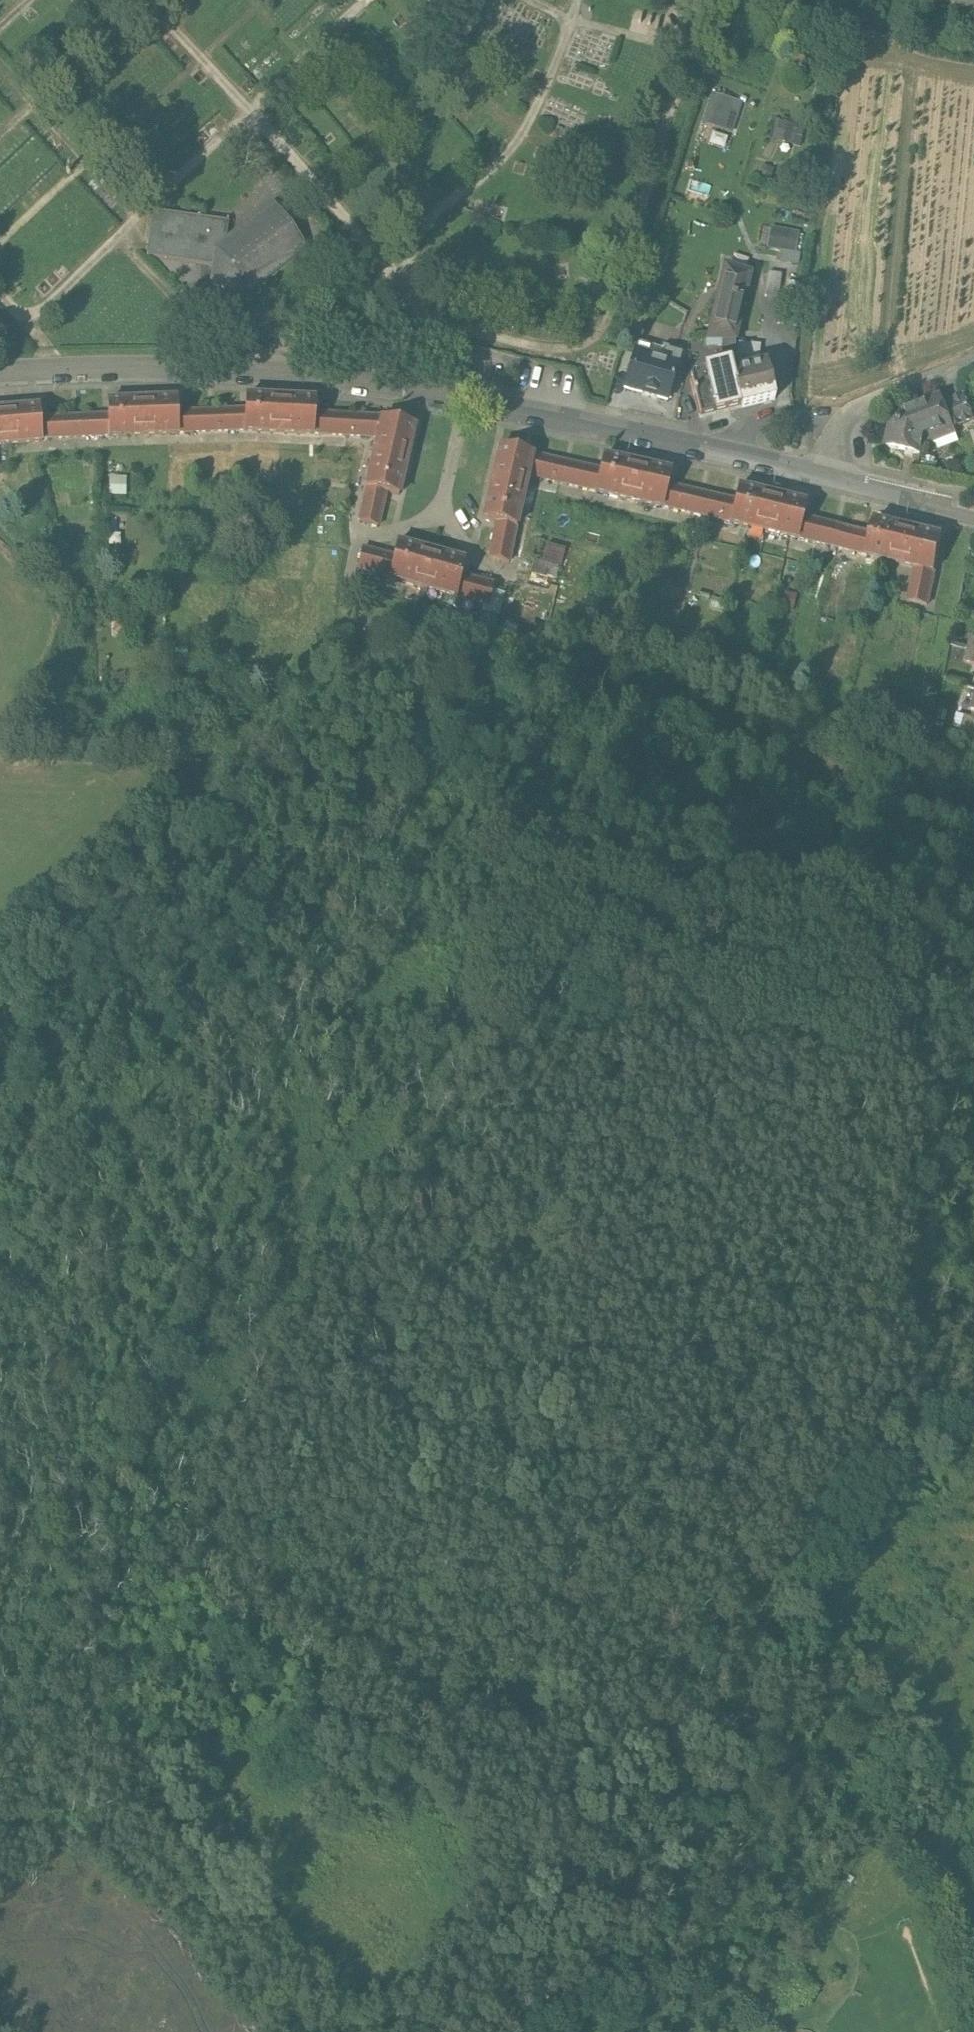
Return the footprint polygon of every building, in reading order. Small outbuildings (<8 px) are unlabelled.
[(745,98),(721,90),(714,112),(730,117),(736,100),(743,103),(745,98)] [(797,116),(787,113),(786,117),(784,116),(781,129),(805,136),(808,123),(796,119),(797,116)] [(776,184),(788,185),(790,147),(777,147),(776,184)] [(229,222),(153,211),(149,238),(186,244),(184,260),(213,264),(217,234),(227,235),(229,222)] [(237,244),(230,236),(227,235),(217,234),(213,264),(210,285),(250,291),(252,276),(294,244),(273,217),(237,244)] [(800,229),(778,227),(775,246),(797,249),(800,229)] [(727,268),(712,338),(725,338),(737,338),(752,274),(727,268)] [(785,274),(773,272),(770,296),(781,298),(785,274)] [(803,298),(784,295),(781,323),(800,325),(803,298)] [(737,338),(725,338),(725,365),(732,363),(733,364),(737,363),(737,338)] [(665,348),(637,339),(634,348),(651,354),(650,357),(661,361),(665,348)] [(762,344),(741,341),(739,354),(760,357),(762,344)] [(649,362),(631,357),(622,386),(641,392),(641,390),(656,394),(655,396),(666,400),(680,353),(665,348),(661,361),(650,357),(649,362)] [(651,354),(634,348),(631,357),(649,362),(650,357),(651,354)] [(725,365),(695,372),(693,373),(692,375),(691,378),(701,418),(742,408),(734,373),(735,372),(733,364),(732,363),(725,365)] [(735,372),(734,373),(742,408),(775,400),(766,365),(735,372)] [(316,398),(246,395),(246,409),(245,428),(245,429),(315,432),(315,431),(316,412),(316,398)] [(964,397),(945,404),(951,421),(952,425),(971,419),(964,397)] [(123,400),(108,401),(109,415),(110,434),(110,435),(179,432),(179,431),(179,412),(178,398),(123,400)] [(918,406),(894,415),(888,445),(907,449),(907,447),(921,450),(921,452),(922,452),(925,437),(928,436),(930,433),(931,431),(931,428),(951,421),(945,404),(943,399),(919,408),(918,406)] [(0,410),(0,444),(43,440),(43,438),(41,418),(40,406),(0,410)] [(246,409),(214,410),(214,430),(245,428),(246,409)] [(209,410),(179,412),(179,431),(210,430),(209,410)] [(383,415),(316,412),(315,431),(378,435),(383,415)] [(416,422),(383,414),(378,435),(368,483),(387,487),(401,490),(416,422)] [(109,415),(77,416),(78,436),(110,434),(109,415)] [(73,417),(41,418),(43,438),(74,436),(73,417)] [(534,450),(501,442),(485,510),(518,518),(530,469),(534,450)] [(566,458),(534,450),(530,469),(561,477),(566,458)] [(673,469),(604,453),(601,466),(597,485),(597,486),(665,502),(669,482),(673,469)] [(601,466),(570,459),(566,478),(597,485),(601,466)] [(131,493),(132,474),(116,473),(115,492),(131,493)] [(701,490),(669,482),(665,502),(696,509),(701,490)] [(387,487),(368,483),(361,515),(380,519),(387,487)] [(808,501),(739,485),(736,499),(732,518),(731,518),(800,535),(800,534),(805,515),(808,501)] [(736,499),(705,491),(701,510),(732,518),(736,499)] [(518,518),(499,513),(491,546),(510,550),(518,518)] [(836,522),(805,515),(800,534),(831,541),(836,522)] [(944,534),(875,517),(872,530),(868,550),(917,562),(936,567),(944,534)] [(872,530),(841,523),(836,542),(868,550),(872,530)] [(546,529),(535,558),(562,568),(573,539),(546,529)] [(467,550),(399,535),(391,567),(391,568),(460,584),(460,583),(464,564),(467,550)] [(396,548),(364,541),(360,560),(391,567),(396,548)] [(936,567),(917,562),(909,594),(928,598),(936,567)] [(496,571),(464,564),(460,583),(492,590),(496,571)] [(966,643),(962,654),(973,658),(973,645),(966,643)] [(970,710),(970,709),(963,707),(959,720),(973,725),(973,712),(970,710)]
